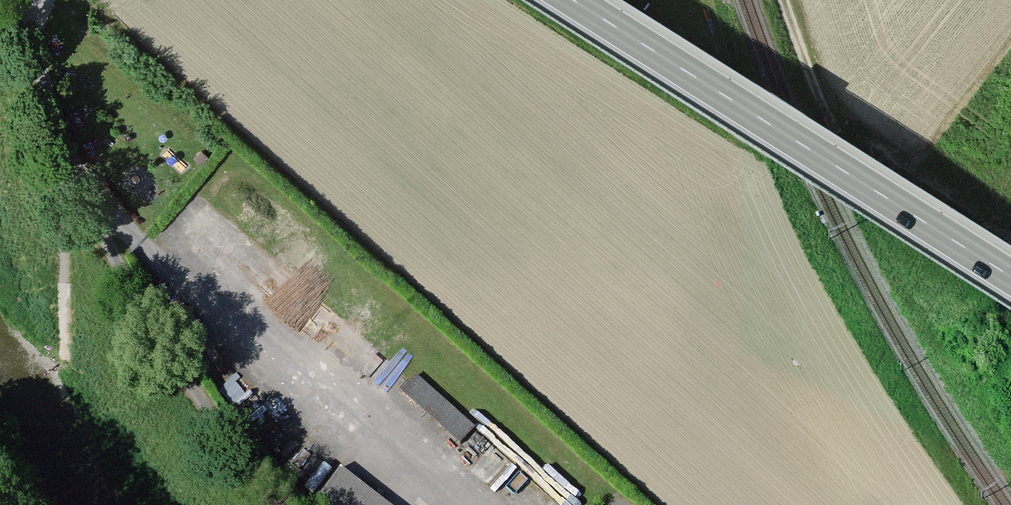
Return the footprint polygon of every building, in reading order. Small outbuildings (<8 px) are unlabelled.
[(210,156),(201,150),(194,159),(202,165),(210,156)] [(473,425),(410,374),(395,393),(457,444),(473,425)] [(332,465),(303,504),(388,504),(332,465)]
